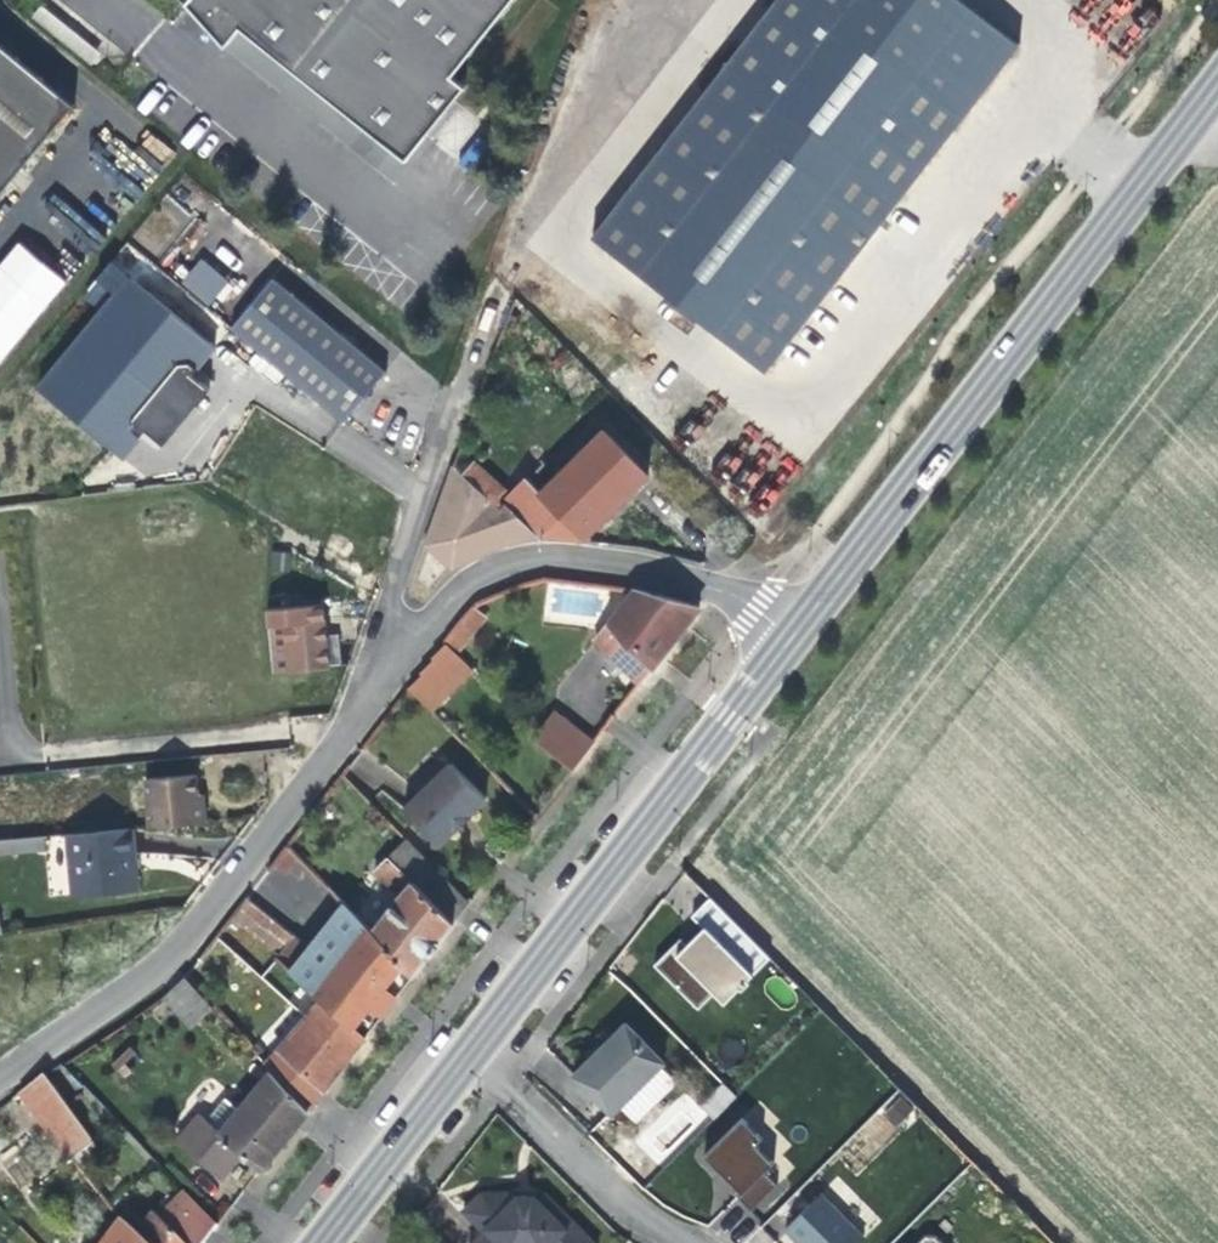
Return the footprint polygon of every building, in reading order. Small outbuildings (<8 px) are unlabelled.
[(471,0),(166,0),(196,24),(211,5),(377,139),(436,65),(426,56),(471,0)] [(589,240),(765,371),(945,131),(1015,37),(965,0),(769,0),(589,240)] [(66,100),(0,44),(0,177),(66,100)] [(150,260),(350,423),(391,373),(191,210),(150,260)] [(0,255),(0,363),(64,278),(12,239),(0,255)] [(192,371),(197,376),(219,350),(136,279),(42,388),(125,459),(149,431),(144,426),(192,371)] [(214,390),(197,376),(192,371),(144,426),(149,431),(166,445),(192,415),(214,390)] [(540,488),(585,536),(627,497),(650,476),(605,428),(540,488)] [(514,496),(510,492),(475,458),(463,471),(502,509),(507,503),(514,496)] [(463,471),(454,464),(425,540),(449,562),(486,546),(510,536),(542,535),(507,503),(502,509),(463,471)] [(514,496),(507,503),(542,535),(585,536),(540,488),(528,476),(510,492),(514,496)] [(611,615),(658,657),(677,633),(700,603),(634,586),(611,615)] [(475,604),(445,638),(449,641),(458,651),(489,615),(475,604)] [(328,635),(326,605),(266,610),(271,672),(331,667),(328,635)] [(639,682),(658,657),(611,615),(595,635),(639,682)] [(434,709),(476,670),(458,651),(449,641),(434,656),(435,657),(421,670),(423,672),(410,684),(434,709)] [(533,735),(573,767),(595,740),(554,709),(533,735)] [(451,762),(403,807),(437,842),(452,828),(454,829),(463,821),(470,814),(468,812),(484,797),(451,762)] [(145,828),(200,823),(198,802),(191,803),(190,791),(189,776),(140,780),(145,828)] [(127,830),(63,835),(68,895),(132,890),(129,861),(127,830)] [(0,840),(0,850),(38,847),(37,836),(0,840)] [(390,854),(407,871),(424,854),(406,836),(390,854)] [(414,878),(400,895),(373,929),(413,972),(446,930),(469,901),(424,854),(407,871),(414,878)] [(414,878),(407,871),(390,854),(374,869),(400,895),(414,878)] [(277,950),(292,932),(245,894),(231,912),(277,950)] [(413,972),(373,929),(344,899),(289,968),(302,981),(321,997),(364,1034),(389,1002),(413,972)] [(671,950),(654,967),(699,1009),(714,992),(724,1002),(740,986),(742,989),(750,980),(748,978),(753,973),(704,927),(687,946),(677,956),(671,950)] [(675,945),(671,950),(677,956),(687,946),(680,940),(675,945)] [(180,974),(159,995),(190,1026),(211,1006),(180,974)] [(303,1019),(321,997),(302,981),(283,1003),(303,1019)] [(305,1067),(324,1084),(346,1056),(364,1034),(321,997),(303,1019),(280,1046),(305,1067)] [(588,1054),(570,1073),(610,1112),(661,1060),(622,1021),(604,1038),(588,1054)] [(584,1050),(588,1054),(604,1038),(600,1034),(592,1042),(584,1050)] [(324,1084),(305,1067),(289,1086),(309,1103),(324,1084)] [(270,1070),(238,1109),(219,1131),(241,1150),(259,1166),(284,1135),(309,1103),(289,1086),(270,1070)] [(14,1096),(71,1161),(89,1146),(39,1079),(14,1096)] [(633,1140),(657,1165),(707,1115),(683,1090),(633,1140)] [(204,1119),(219,1131),(238,1109),(223,1097),(204,1119)] [(219,1131),(204,1119),(197,1113),(174,1140),(218,1177),(229,1165),(241,1150),(219,1131)] [(743,1117),(705,1154),(727,1177),(744,1194),(740,1199),(751,1211),(778,1184),(765,1172),(775,1162),(757,1144),(764,1137),(743,1117)] [(183,1188),(131,1232),(141,1242),(204,1242),(218,1225),(183,1188)] [(474,1242),(594,1242),(545,1194),(540,1194),(533,1202),(521,1202),(514,1194),(483,1195),(464,1214),(484,1233),(474,1242)] [(786,1227),(801,1242),(858,1242),(864,1238),(821,1194),(786,1227)] [(108,1242),(122,1242),(131,1232),(122,1225),(108,1242)] [(915,1242),(942,1242),(935,1236),(923,1235),(915,1242)]
